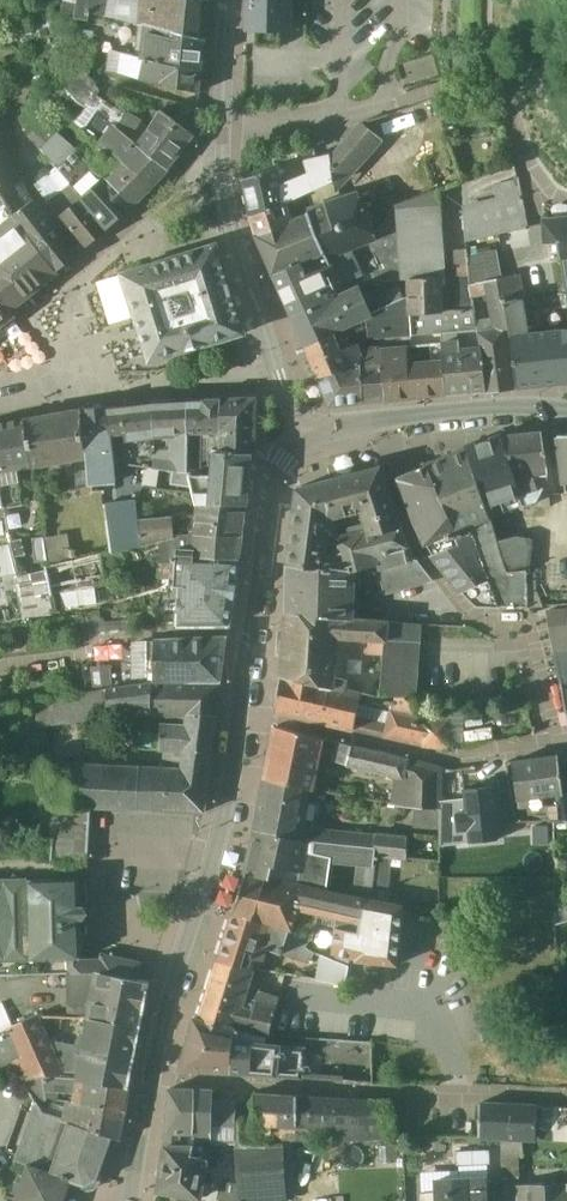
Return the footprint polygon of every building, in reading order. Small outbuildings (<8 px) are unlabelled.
[(94,13),(124,18),(139,23),(140,0),(104,0),(94,13)] [(139,23),(147,25),(165,28),(167,0),(140,0),(139,23)] [(165,28),(206,38),(210,0),(167,0),(165,28)] [(250,30),(257,30),(282,30),(290,30),(290,0),(250,0),(250,30)] [(206,38),(165,28),(147,25),(144,58),(203,70),(206,38)] [(282,44),(282,30),(257,30),(257,44),(282,44)] [(144,58),(124,53),(123,57),(122,62),(121,73),(140,79),(200,92),(203,70),(144,58)] [(91,108),(79,100),(67,114),(78,123),(91,108)] [(199,107),(183,104),(178,121),(196,134),(199,107)] [(118,106),(109,121),(117,125),(118,126),(128,112),(118,106)] [(58,131),(33,108),(21,117),(33,135),(42,147),(58,131)] [(15,132),(0,109),(0,141),(15,132)] [(178,121),(162,110),(149,131),(151,132),(142,146),(141,146),(169,168),(196,134),(178,121)] [(128,112),(118,126),(132,138),(143,121),(128,112)] [(361,121),(330,157),(332,183),(333,185),(335,184),(335,192),(384,140),(361,121)] [(169,168),(141,146),(142,146),(132,138),(118,126),(117,125),(104,144),(109,149),(155,185),(169,168)] [(79,150),(58,131),(42,147),(58,167),(58,166),(59,167),(79,150)] [(0,192),(8,204),(16,215),(34,203),(0,144),(0,192)] [(86,148),(82,152),(86,157),(90,152),(86,148)] [(155,185),(109,149),(97,165),(107,175),(136,204),(155,185)] [(82,152),(79,150),(59,167),(63,172),(84,197),(107,175),(97,165),(97,166),(90,160),(86,157),(82,152)] [(330,155),(312,160),(304,162),(308,174),(313,192),(319,190),(332,183),(330,157),(330,155)] [(58,166),(58,167),(53,171),(58,176),(63,172),(59,167),(58,166)] [(84,197),(63,172),(58,176),(53,171),(37,184),(62,215),(84,197)] [(281,186),(277,171),(244,181),(251,216),(286,204),(287,204),(304,197),(313,192),(308,174),(281,186)] [(136,204),(107,175),(84,197),(109,229),(136,204)] [(500,200),(464,209),(467,241),(529,225),(520,179),(496,185),(500,200)] [(313,192),(304,197),(311,210),(314,208),(312,202),(323,198),(319,190),(313,192)] [(443,192),(395,207),(402,279),(409,279),(442,277),(451,277),(443,192)] [(359,193),(327,204),(340,234),(320,242),(326,253),(328,258),(352,248),(373,240),(375,238),(376,237),(376,235),(359,193)] [(109,229),(84,197),(62,215),(87,246),(109,229)] [(75,256),(34,203),(16,215),(58,269),(59,269),(75,256)] [(16,215),(8,204),(0,209),(0,228),(16,215)] [(286,204),(251,216),(257,236),(293,223),(293,222),(287,204),(286,204)] [(293,223),(257,236),(268,260),(284,254),(286,259),(322,245),(320,242),(340,234),(327,204),(314,208),(311,210),(304,218),(293,222),(293,223)] [(16,215),(0,228),(0,271),(7,279),(21,300),(59,270),(59,269),(58,269),(16,215)] [(547,222),(549,243),(560,241),(562,255),(566,255),(566,220),(547,222)] [(219,244),(124,273),(152,361),(246,333),(219,244)] [(322,245),(286,259),(290,267),(326,253),(322,245)] [(343,293),(360,286),(364,275),(356,256),(352,248),(328,258),(343,293)] [(467,250),(455,251),(459,310),(462,309),(472,308),(472,296),(471,284),(468,257),(467,250)] [(498,250),(468,257),(471,284),(483,281),(499,278),(499,277),(503,276),(498,250)] [(290,267),(274,274),(293,316),(343,293),(328,258),(326,253),(290,267)] [(284,254),(268,260),(274,274),(290,267),(286,259),(284,254)] [(503,276),(499,277),(499,278),(502,302),(505,302),(523,299),(519,274),(503,276)] [(442,277),(409,279),(409,286),(410,296),(411,317),(443,313),(443,311),(442,277)] [(502,302),(499,278),(483,281),(486,294),(495,330),(508,329),(509,329),(510,329),(505,302),(502,302)] [(7,279),(0,284),(0,293),(9,306),(21,300),(7,279)] [(483,281),(471,284),(472,296),(486,294),(483,281)] [(343,293),(293,316),(307,347),(331,335),(369,317),(373,315),(372,313),(380,310),(376,302),(369,305),(360,286),(343,293)] [(409,286),(376,302),(380,310),(410,296),(409,286)] [(14,315),(9,306),(0,293),(0,325),(14,315)] [(380,310),(372,313),(373,315),(369,317),(373,338),(386,337),(386,336),(404,335),(412,334),(411,317),(410,296),(380,310)] [(529,333),(523,299),(505,302),(510,329),(509,329),(510,336),(512,335),(518,387),(566,382),(566,329),(529,333)] [(459,310),(443,311),(443,313),(411,317),(412,334),(412,346),(444,343),(460,341),(459,333),(467,332),(462,309),(459,310)] [(495,330),(478,332),(480,348),(481,348),(486,390),(487,390),(514,388),(508,329),(495,330)] [(412,334),(404,335),(404,346),(408,346),(412,346),(412,334)] [(360,342),(340,349),(331,335),(307,347),(318,376),(331,405),(363,402),(360,349),(360,342)] [(470,349),(461,350),(460,341),(444,343),(445,364),(447,394),(476,391),(470,349)] [(428,365),(409,365),(408,346),(404,346),(382,348),(385,400),(430,396),(428,365)] [(381,347),(360,349),(363,402),(385,400),(382,348),(381,347)] [(480,348),(470,349),(476,391),(486,390),(481,348),(480,348)] [(445,364),(428,365),(430,396),(447,394),(445,364)] [(257,398),(223,398),(223,399),(222,424),(222,432),(221,450),(222,450),(252,452),(252,453),(255,453),(257,398)] [(223,399),(190,400),(190,433),(222,432),(222,424),(223,399)] [(190,400),(155,401),(156,450),(158,456),(158,468),(161,468),(175,470),(189,472),(189,457),(190,433),(190,400)] [(155,401),(110,406),(112,433),(113,433),(127,430),(130,464),(148,466),(158,468),(158,456),(156,450),(155,401)] [(110,406),(84,409),(88,447),(115,445),(113,433),(112,433),(110,406)] [(84,409),(27,418),(36,464),(91,456),(94,482),(118,480),(115,445),(88,447),(84,409)] [(0,425),(0,470),(19,467),(36,464),(27,418),(0,425)] [(541,432),(502,436),(524,504),(537,502),(544,486),(537,488),(531,470),(540,470),(547,469),(541,432)] [(502,436),(469,448),(489,512),(494,526),(528,516),(535,519),(537,502),(524,504),(502,436)] [(206,456),(189,457),(189,472),(192,473),(195,473),(213,474),(214,450),(218,450),(218,441),(206,440),(206,456)] [(469,448),(427,465),(455,530),(489,512),(469,448)] [(222,450),(221,450),(218,450),(214,450),(213,474),(195,473),(192,473),(194,487),(197,504),(197,505),(247,506),(252,453),(252,452),(222,450)] [(427,465),(398,477),(412,512),(427,541),(455,530),(427,465)] [(158,468),(148,466),(145,486),(157,487),(161,468),(158,468)] [(382,466),(331,479),(327,519),(361,512),(368,535),(365,535),(364,532),(337,538),(338,541),(339,549),(346,551),(351,571),(354,570),(377,565),(378,565),(376,555),(405,547),(409,546),(382,466)] [(4,508),(24,504),(19,467),(0,470),(0,481),(4,508)] [(189,472),(175,470),(172,483),(194,487),(192,473),(189,472)] [(331,479),(297,488),(294,519),(326,528),(327,519),(331,479)] [(138,499),(119,502),(121,526),(141,522),(141,519),(138,499)] [(119,502),(108,503),(110,520),(114,551),(122,549),(121,526),(119,502)] [(247,506),(197,505),(196,534),(196,536),(243,536),(247,506)] [(489,512),(455,530),(457,538),(472,533),(485,571),(485,572),(497,601),(499,607),(529,607),(528,569),(528,568),(508,570),(500,546),(498,540),(494,526),(489,512)] [(197,515),(141,519),(141,522),(144,544),(182,535),(196,534),(197,515)] [(329,531),(326,528),(294,519),(288,563),(325,568),(328,540),(329,531)] [(110,520),(47,536),(53,566),(103,554),(114,551),(110,520)] [(455,530),(427,541),(435,557),(458,586),(477,607),(497,601),(485,572),(485,571),(472,533),(457,538),(455,530)] [(337,538),(329,531),(328,540),(338,541),(337,538)] [(17,539),(11,540),(20,575),(49,568),(49,567),(53,566),(47,536),(46,532),(17,539)] [(243,536),(196,536),(196,549),(195,555),(240,557),(243,536)] [(517,536),(498,540),(500,546),(508,570),(528,568),(532,540),(517,536)] [(180,538),(146,546),(147,575),(177,576),(179,556),(180,548),(180,538)] [(18,570),(11,542),(0,545),(0,575),(18,570)] [(405,547),(376,555),(378,565),(379,569),(409,561),(405,547)] [(53,566),(49,567),(49,568),(49,570),(54,594),(109,584),(103,554),(53,566)] [(195,556),(179,556),(177,576),(192,577),(193,570),(238,571),(240,557),(195,555),(195,556)] [(409,561),(379,569),(378,565),(377,565),(381,582),(385,595),(434,581),(416,559),(409,561)] [(325,568),(288,563),(286,613),(353,619),(353,580),(354,570),(351,571),(350,571),(325,568)] [(377,565),(354,570),(353,580),(381,582),(377,565)] [(49,570),(24,576),(32,616),(58,611),(54,594),(49,570)] [(238,571),(193,570),(192,577),(177,576),(176,592),(174,592),(173,598),(178,598),(177,626),(229,625),(234,596),(238,571)] [(547,612),(553,639),(566,638),(566,611),(547,612)] [(353,619),(286,613),(282,676),(335,687),(337,637),(362,639),(384,641),(386,621),(377,620),(377,621),(353,619)] [(420,623),(386,621),(384,641),(383,652),(380,695),(395,696),(416,698),(420,623)] [(227,638),(155,641),(155,662),(149,662),(149,669),(155,669),(156,680),(220,679),(227,638)] [(553,639),(559,667),(566,666),(566,638),(553,639)] [(384,641),(362,639),(361,645),(367,651),(383,652),(384,641)] [(364,678),(341,672),(338,688),(362,693),(364,678)] [(335,687),(282,676),(277,711),(354,729),(355,722),(362,693),(338,688),(335,687)] [(219,681),(155,682),(111,687),(110,715),(114,716),(114,715),(116,710),(121,710),(164,712),(216,715),(219,681)] [(111,687),(85,692),(89,718),(110,715),(111,687)] [(395,701),(362,693),(355,722),(363,724),(362,731),(385,737),(395,701)] [(416,698),(395,696),(395,701),(385,737),(424,746),(421,712),(416,698)] [(216,715),(164,712),(161,749),(167,749),(212,752),(216,715)] [(450,713),(421,712),(424,746),(450,748),(450,713)] [(362,731),(363,724),(355,722),(354,729),(362,731)] [(325,739),(275,727),(265,778),(310,789),(313,789),(325,739)] [(45,728),(37,729),(39,743),(47,742),(45,728)] [(386,754),(340,742),(335,761),(397,777),(409,760),(386,754)] [(212,752),(167,749),(166,768),(210,770),(212,752)] [(560,756),(515,762),(519,800),(520,800),(527,799),(564,794),(560,756)] [(409,760),(397,777),(394,804),(406,806),(442,809),(442,801),(442,769),(409,760)] [(166,768),(48,761),(47,787),(57,787),(56,803),(91,804),(91,806),(205,812),(210,770),(166,768)] [(37,764),(25,766),(26,773),(38,771),(37,764)] [(310,789),(265,778),(257,828),(314,841),(315,830),(303,829),(310,789)] [(469,842),(498,839),(493,786),(464,789),(465,801),(466,811),(456,812),(458,831),(468,830),(469,842)] [(465,801),(442,801),(442,809),(442,845),(469,842),(468,830),(458,831),(456,812),(466,811),(465,801)] [(91,806),(91,804),(56,803),(54,859),(88,861),(91,806)] [(314,841),(257,828),(249,861),(255,867),(271,871),(272,866),(300,872),(298,884),(305,886),(327,891),(333,861),(343,862),(344,833),(315,830),(314,841)] [(375,837),(344,833),(343,862),(360,865),(374,866),(375,856),(375,837)] [(405,838),(376,834),(375,837),(375,856),(392,858),(405,859),(405,838)] [(392,858),(375,856),(374,866),(370,900),(387,903),(392,858)] [(249,861),(246,874),(253,875),(255,867),(249,861)] [(374,866),(360,865),(355,897),(370,900),(374,866)] [(300,872),(272,866),(271,871),(270,879),(298,884),(300,872)] [(271,871),(255,867),(253,875),(270,879),(271,871)] [(0,879),(0,960),(7,960),(7,961),(8,961),(9,960),(28,960),(30,960),(30,959),(31,959),(29,879),(28,879),(27,879),(25,879),(26,880),(23,880),(15,873),(8,881),(6,881),(6,879),(5,879),(5,881),(2,881),(0,879)] [(253,875),(246,874),(234,911),(272,924),(292,931),(298,913),(300,907),(339,916),(334,954),(357,959),(356,961),(397,966),(403,906),(387,903),(355,897),(340,894),(327,891),(305,886),(253,875)] [(80,877),(29,879),(31,959),(31,960),(44,960),(70,959),(82,958),(82,951),(83,951),(82,926),(81,926),(81,919),(85,919),(90,912),(85,905),(81,905),(81,898),(81,884),(80,884),(80,877)] [(272,924),(234,911),(218,960),(249,969),(250,969),(255,956),(261,958),(272,924)] [(318,917),(298,913),(292,931),(306,937),(311,941),(318,917)] [(556,924),(557,954),(566,952),(566,921),(556,924)] [(272,924),(265,948),(282,954),(292,931),(272,924)] [(311,941),(292,931),(282,954),(309,962),(314,953),(306,948),(311,941)] [(125,958),(102,953),(101,958),(82,958),(70,959),(70,974),(74,974),(103,973),(131,979),(134,961),(125,959),(125,958)] [(317,979),(345,984),(349,967),(323,956),(317,979)] [(268,1035),(278,1000),(260,994),(260,991),(244,986),(249,969),(218,960),(199,1021),(237,1030),(237,1029),(268,1035)] [(131,979),(103,973),(74,974),(71,991),(88,991),(91,995),(90,1004),(71,1003),(69,1015),(93,1018),(142,1024),(150,983),(131,979)] [(2,1003),(0,1004),(0,1031),(0,1032),(12,1027),(14,1025),(4,1003),(2,1003)] [(14,1025),(12,1027),(17,1038),(24,1054),(51,1047),(50,1046),(37,1016),(14,1025)] [(142,1025),(93,1018),(90,1034),(86,1053),(82,1077),(81,1078),(130,1087),(142,1025)] [(199,1021),(194,1020),(180,1069),(276,1076),(279,1051),(279,1048),(233,1044),(234,1034),(236,1034),(237,1030),(199,1021)] [(0,1033),(0,1047),(17,1038),(12,1027),(0,1032),(0,1033)] [(87,1033),(84,1031),(81,1035),(79,1040),(77,1045),(78,1051),(86,1053),(90,1034),(87,1033)] [(13,1061),(24,1054),(17,1038),(0,1047),(0,1068),(13,1061)] [(77,1045),(54,1040),(53,1045),(50,1046),(51,1047),(24,1054),(13,1061),(21,1076),(22,1076),(48,1075),(66,1076),(82,1077),(86,1053),(78,1051),(77,1045)] [(304,1054),(279,1051),(276,1076),(302,1078),(304,1056),(304,1054)] [(318,1057),(304,1056),(302,1078),(320,1079),(321,1061),(318,1057)] [(66,1076),(48,1075),(22,1076),(34,1095),(66,1100),(66,1076)] [(130,1088),(89,1082),(82,1125),(113,1135),(122,1138),(130,1088)] [(196,1091),(169,1090),(166,1133),(181,1134),(193,1134),(196,1091)] [(213,1092),(196,1091),(193,1142),(192,1146),(192,1147),(193,1147),(193,1146),(210,1145),(211,1125),(212,1113),(213,1092)] [(297,1097),(254,1095),(254,1123),(255,1131),(272,1131),(272,1128),(296,1128),(297,1097)] [(313,1098),(297,1097),(296,1128),(296,1141),(311,1141),(312,1130),(313,1098)] [(339,1100),(313,1098),(312,1130),(336,1130),(339,1100)] [(392,1103),(339,1100),(336,1130),(335,1141),(392,1138),(392,1103)] [(538,1108),(480,1105),(479,1141),(502,1141),(502,1140),(502,1139),(523,1140),(525,1140),(525,1142),(537,1142),(538,1108)] [(70,1122),(34,1110),(16,1160),(29,1164),(52,1172),(70,1122)] [(222,1113),(212,1113),(211,1125),(221,1125),(222,1113)] [(82,1125),(70,1121),(52,1172),(52,1173),(72,1180),(78,1182),(78,1183),(79,1182),(82,1186),(86,1188),(90,1188),(95,1187),(99,1184),(101,1181),(102,1176),(101,1172),(102,1171),(101,1170),(113,1135),(82,1125)] [(255,1131),(254,1123),(236,1123),(236,1148),(273,1145),(273,1144),(296,1141),(296,1128),(272,1128),(272,1131),(255,1131)] [(181,1134),(166,1133),(166,1147),(179,1147),(180,1141),(181,1134)] [(523,1140),(502,1139),(502,1140),(502,1141),(503,1180),(520,1179),(519,1155),(523,1155),(523,1140)] [(236,1148),(239,1186),(240,1200),(288,1200),(284,1144),(273,1145),(236,1148)] [(222,1146),(210,1146),(210,1145),(193,1146),(193,1147),(192,1157),(207,1159),(206,1167),(219,1169),(222,1146)] [(179,1147),(166,1147),(158,1191),(202,1199),(206,1167),(207,1159),(192,1157),(193,1147),(192,1147),(179,1147)] [(29,1164),(16,1200),(64,1200),(72,1180),(52,1173),(52,1172),(29,1164)] [(435,1183),(436,1194),(421,1194),(422,1200),(489,1200),(488,1180),(435,1183)] [(519,1185),(519,1200),(565,1200),(564,1183),(519,1185)] [(221,1184),(219,1200),(221,1200),(240,1200),(239,1186),(221,1184)]
